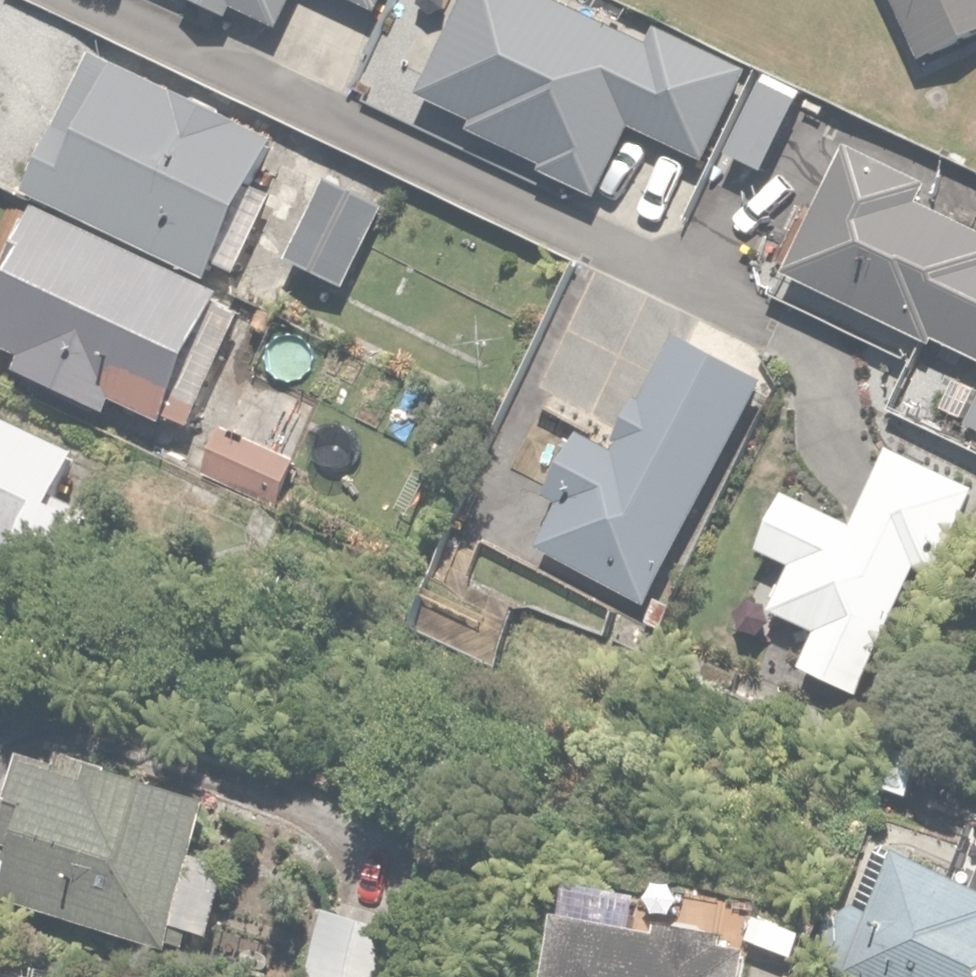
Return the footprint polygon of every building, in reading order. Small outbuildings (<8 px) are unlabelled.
[(233,15),(240,0),(202,0),(233,15)] [(285,19),(294,0),(244,0),(285,19)] [(566,0),(465,0),(421,90),(482,120),(477,131),(602,192),(636,121),(708,156),(750,70),(666,29),(658,45),(566,0)] [(928,53),(975,30),(975,0),(902,0),(928,53)] [(99,52),(34,187),(213,273),(219,262),(245,274),(283,196),(261,185),(283,141),(99,52)] [(807,97),(769,78),(733,152),(771,170),(807,97)] [(853,145),(796,268),(975,353),(975,223),(929,201),(937,185),(853,145)] [(391,207),(334,177),(293,254),(381,300),(398,269),(366,253),(391,207)] [(14,347),(28,355),(22,367),(109,414),(120,394),(167,420),(229,305),(48,207),(17,264),(5,257),(0,267),(0,372),(14,347)] [(649,606),(771,380),(687,335),(623,453),(581,430),(547,493),(559,500),(535,545),(649,606)] [(0,409),(0,558),(67,589),(100,517),(61,500),(85,448),(0,409)] [(224,418),(199,470),(283,510),(308,459),(224,418)] [(790,486),(761,545),(794,562),(769,612),(813,634),(798,664),(859,694),(923,564),(940,572),(975,498),(975,481),(897,442),(859,520),(790,486)] [(593,643),(507,612),(481,685),(568,716),(593,643)] [(103,783),(38,762),(15,834),(30,839),(12,895),(174,946),(219,803),(108,769),(103,783)] [(890,842),(829,958),(866,976),(975,976),(975,887),(890,842)] [(332,904),(307,976),(371,976),(389,924),(332,904)] [(565,921),(553,976),(747,976),(752,951),(727,946),(731,926),(654,910),(650,932),(565,921)]
